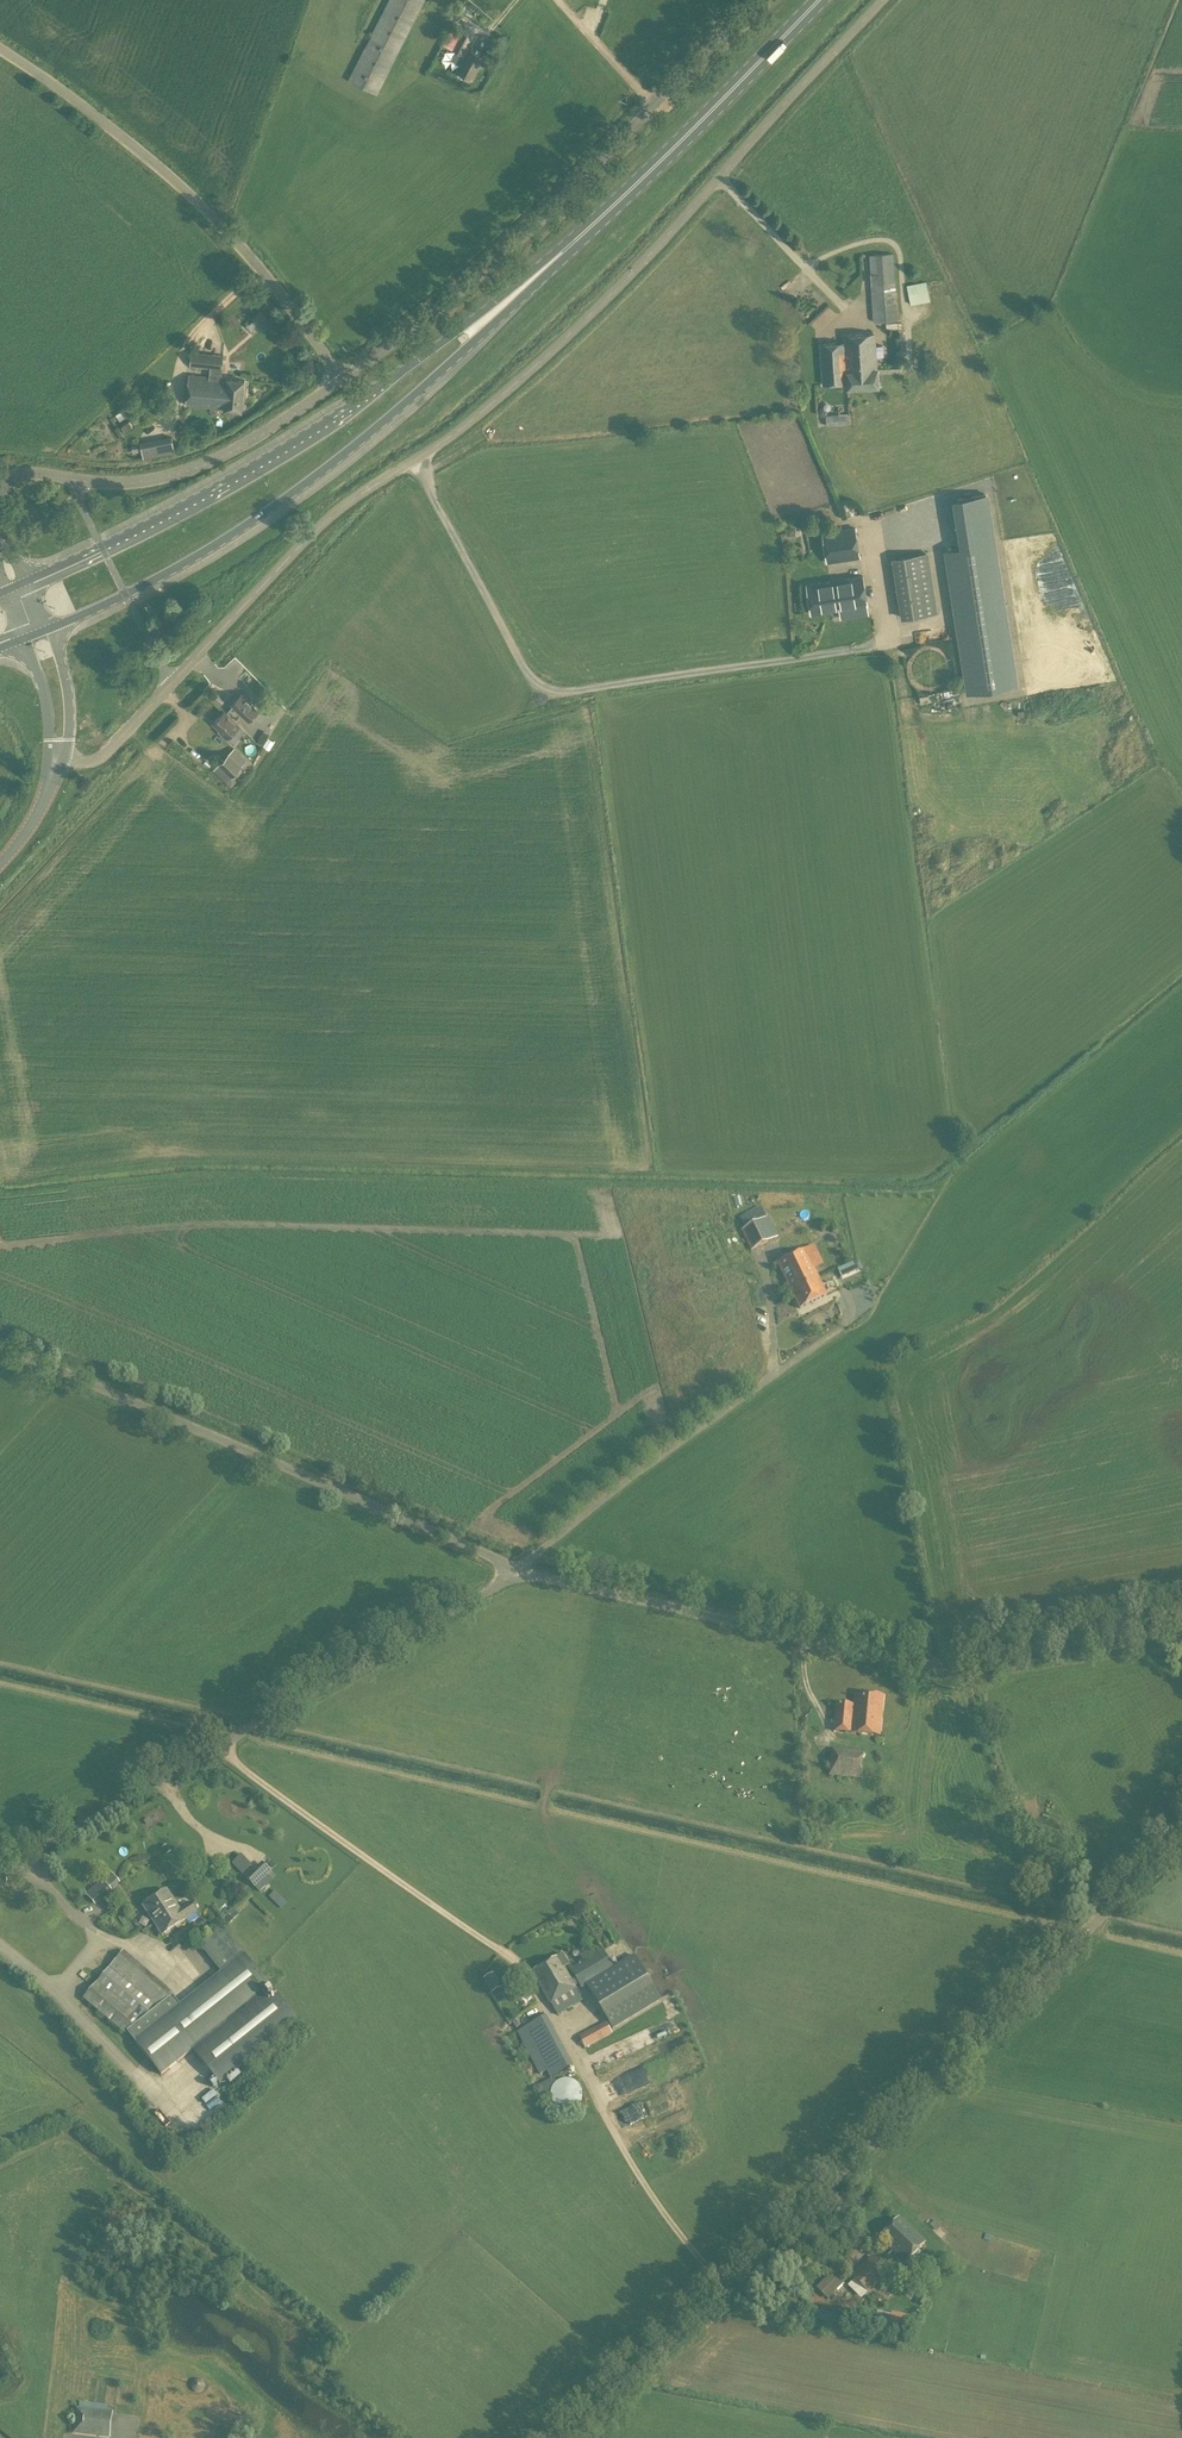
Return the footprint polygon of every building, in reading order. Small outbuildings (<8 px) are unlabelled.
[(348,79),(377,94),(425,0),(388,0),(348,79)] [(462,32),(452,50),(462,55),(471,37),(462,32)] [(457,71),(472,79),(484,56),(469,48),(457,71)] [(899,320),(897,291),(896,291),(893,253),(869,254),(871,284),(870,284),(873,322),(899,320)] [(927,281),(908,283),(910,303),(930,300),(927,281)] [(878,386),(876,361),(875,333),(843,335),(844,343),(847,383),(847,388),(878,386)] [(847,383),(844,343),(820,344),(822,384),(847,383)] [(189,374),(187,390),(213,393),(213,396),(225,397),(226,392),(244,394),(245,379),(227,378),(227,377),(222,377),(222,369),(223,369),(224,354),(194,351),(192,351),(190,366),(210,368),(209,376),(189,374)] [(213,393),(187,390),(186,405),(187,405),(224,409),(242,411),(244,394),(226,392),(225,397),(213,396),(213,393)] [(821,407),(817,413),(823,417),(827,411),(821,407)] [(848,413),(825,415),(826,426),(849,424),(848,424),(851,424),(850,414),(848,414),(848,413)] [(133,426),(129,421),(121,426),(125,431),(133,426)] [(171,438),(140,443),(143,457),(173,452),(171,438)] [(818,526),(822,555),(855,551),(851,522),(818,526)] [(944,552),(966,693),(1019,685),(996,544),(961,549),(944,552)] [(938,612),(928,552),(892,558),(901,618),(938,612)] [(805,585),(808,614),(865,607),(861,578),(805,585)] [(233,706),(227,712),(236,721),(242,714),(248,721),(258,710),(241,693),(231,704),(233,706)] [(236,721),(227,712),(225,710),(213,723),(220,730),(218,731),(226,739),(227,738),(234,744),(236,742),(235,741),(240,735),(244,731),(245,731),(246,730),(241,725),(240,725),(236,721)] [(264,731),(257,741),(263,745),(269,734),(264,731)] [(242,765),(229,753),(214,769),(227,781),(242,765)] [(768,1218),(767,1219),(761,1207),(740,1218),(745,1229),(741,1231),(751,1252),(778,1238),(768,1218)] [(787,1291),(790,1290),(799,1309),(827,1296),(805,1251),(777,1264),(787,1285),(784,1286),(787,1291)] [(838,1268),(842,1277),(857,1271),(853,1261),(838,1268)] [(854,1694),(853,1706),(836,1705),(833,1732),(880,1736),(884,1697),(854,1694)] [(831,1749),(828,1776),(860,1780),(863,1752),(831,1749)] [(244,1856),(233,1860),(239,1874),(250,1869),(244,1856)] [(254,1888),(271,1872),(262,1863),(245,1879),(254,1888)] [(94,1904),(110,1890),(102,1881),(86,1895),(94,1904)] [(154,1924),(178,1909),(167,1891),(142,1907),(154,1924)] [(32,1900),(29,1894),(23,1898),(26,1903),(32,1900)] [(178,1909),(154,1924),(162,1937),(186,1921),(198,1913),(191,1902),(179,1909),(178,1909)] [(230,1926),(239,1913),(232,1909),(223,1921),(230,1926)] [(200,1945),(221,1973),(183,2003),(124,1951),(83,2000),(124,2035),(127,2031),(161,2076),(193,2051),(219,2084),(298,2022),(244,1954),(223,1927),(207,1940),(200,1945)] [(573,1976),(569,1978),(563,1968),(568,1965),(562,1956),(532,1974),(558,2016),(582,2001),(576,1991),(577,1990),(575,1987),(579,1985),(581,1988),(586,1985),(604,2016),(653,1987),(634,1956),(614,1968),(603,1951),(570,1971),(573,1976)] [(483,1978),(491,1993),(502,1987),(494,1972),(483,1978)] [(546,2017),(522,2029),(517,2032),(523,2044),(539,2075),(570,2060),(546,2017)] [(586,2049),(613,2034),(611,2032),(616,2030),(612,2022),(606,2026),(605,2023),(579,2037),(586,2049)] [(569,2080),(564,2079),(572,2075),(568,2070),(535,2088),(541,2097),(551,2092),(551,2098),(552,2103),(555,2107),(560,2110),(565,2111),(570,2110),(575,2108),(579,2105),(581,2100),(582,2095),(581,2090),(578,2085),(574,2082),(569,2080)] [(924,2244),(898,2219),(880,2238),(897,2255),(895,2257),(904,2265),(924,2244)] [(869,2294),(890,2272),(873,2255),(861,2267),(860,2267),(850,2276),(869,2294)] [(827,2265),(833,2271),(815,2288),(827,2300),(845,2282),(838,2275),(842,2270),(832,2260),(827,2265)] [(816,2322),(836,2324),(837,2313),(817,2311),(816,2322)] [(105,2437),(110,2437),(113,2412),(107,2411),(108,2406),(80,2403),(79,2409),(77,2408),(73,2434),(105,2437)]
